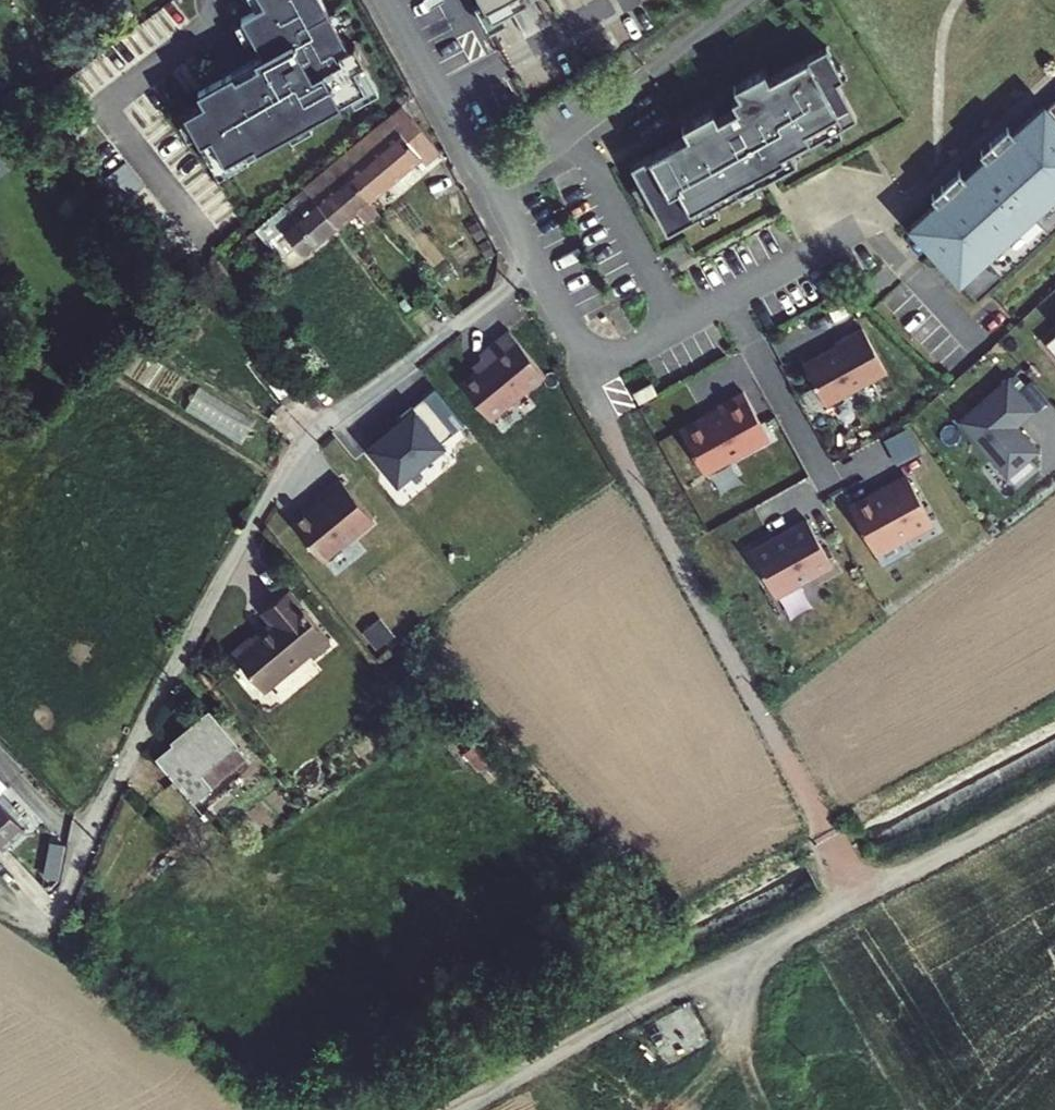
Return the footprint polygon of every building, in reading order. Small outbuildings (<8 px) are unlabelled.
[(225,161),(255,145),(257,150),(367,89),(356,70),(366,64),(355,44),(350,46),(324,0),(263,0),(265,5),(242,17),(263,55),(255,60),(258,65),(236,77),(233,72),(199,91),(204,101),(185,112),(201,142),(212,136),(225,161)] [(492,20),(530,0),(481,0),(492,20)] [(691,134),(625,170),(662,237),(736,196),(752,187),(759,183),(753,174),(783,157),(815,140),(832,130),(851,119),(836,92),(827,75),(832,72),(820,50),(763,81),(758,72),(737,84),(742,93),(732,99),(737,108),(712,122),(707,113),(686,125),(691,134)] [(827,75),(836,92),(845,86),(836,70),(832,72),(827,75)] [(737,84),(727,89),(732,99),(742,93),(737,84)] [(973,302),(1054,231),(1054,102),(1045,110),(1043,108),(1012,134),(1007,128),(988,144),(994,150),(907,226),(973,302)] [(398,105),(371,128),(382,140),(410,118),(398,105)] [(371,128),(335,159),(366,199),(416,157),(429,173),(446,159),(410,118),(382,140),(371,128)] [(815,140),(820,149),(837,140),(832,130),(815,140)] [(988,144),(979,152),(985,158),(994,150),(988,144)] [(753,174),(759,183),(788,167),(783,157),(753,174)] [(335,159),(303,186),(334,225),(355,208),(363,219),(374,209),(366,199),(335,159)] [(303,186),(240,239),(261,265),(273,255),(276,258),(294,244),(299,250),(302,253),(334,225),(303,186)] [(736,196),(740,204),(757,195),(752,187),(736,196)] [(487,361),(461,382),(489,417),(545,374),(510,330),(481,353),(487,361)] [(820,356),(800,367),(823,408),(884,374),(859,330),(832,345),(835,351),(825,357),(820,356)] [(1041,347),(1054,364),(1054,335),(1041,347)] [(1005,381),(957,423),(1005,478),(1035,451),(1018,432),(1015,434),(1011,429),(1013,427),(1031,411),(1005,381)] [(189,408),(247,438),(260,413),(202,382),(189,408)] [(630,396),(636,406),(654,396),(648,385),(630,396)] [(367,445),(397,476),(421,455),(423,457),(441,440),(437,435),(450,423),(418,389),(391,415),(395,419),(367,445)] [(700,421),(676,434),(701,478),(766,442),(740,396),(713,411),(715,416),(704,422),(700,421)] [(309,508),(292,522),(323,560),(374,518),(340,477),(318,495),(322,500),(310,510),(309,508)] [(874,494),(848,509),(880,567),(910,551),(902,537),(930,521),(907,480),(877,499),(874,494)] [(770,542),(748,554),(773,599),(830,567),(805,522),(782,535),(783,537),(771,544),(770,542)] [(327,636),(285,585),(261,604),(271,618),(252,633),(250,630),(229,647),(260,685),(305,648),(309,651),(327,636)] [(202,775),(238,746),(213,716),(176,744),(178,747),(161,760),(193,800),(210,786),(202,775)] [(202,775),(210,786),(247,757),(238,746),(202,775)] [(6,845),(33,820),(19,805),(11,813),(0,801),(0,838),(6,845)] [(51,839),(45,875),(60,877),(66,841),(51,839)]
